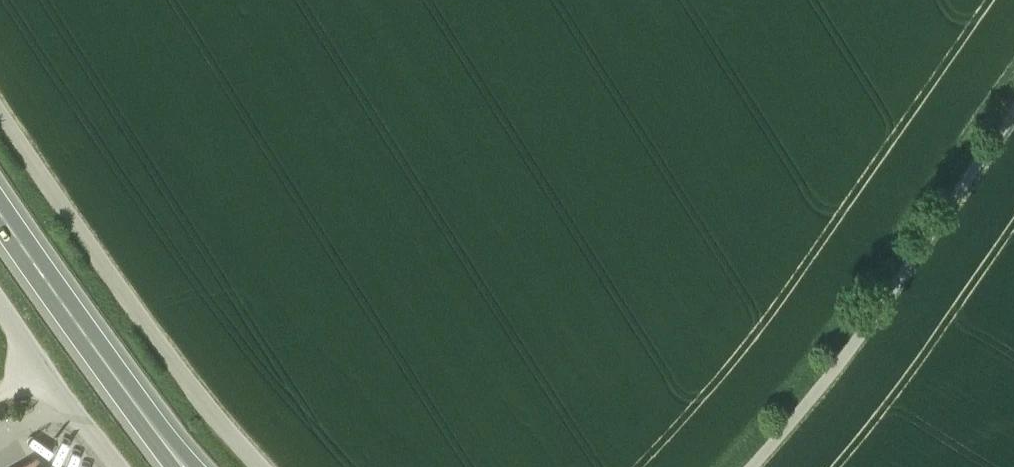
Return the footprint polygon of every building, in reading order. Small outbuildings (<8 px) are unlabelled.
[(20,466),(41,466),(36,458),(20,466)]
